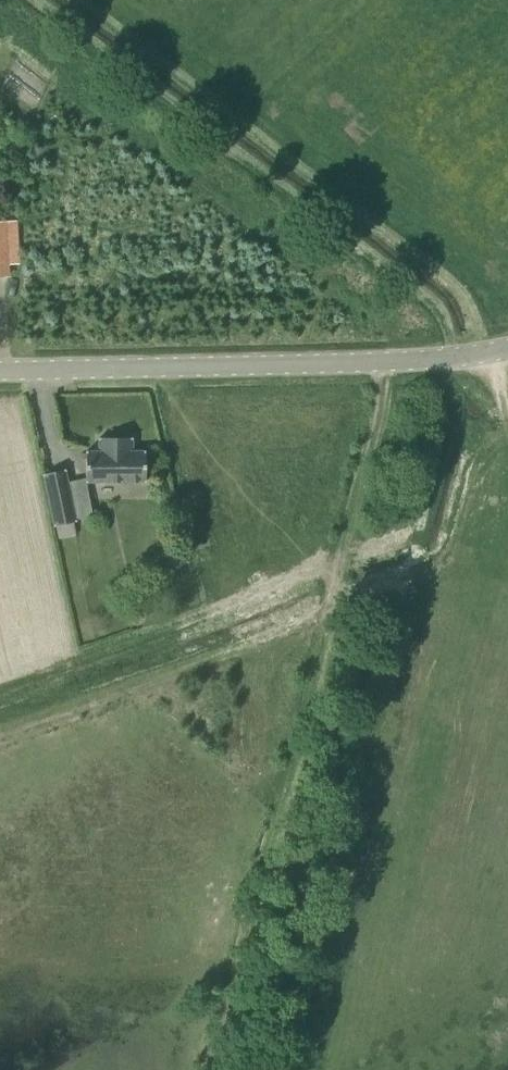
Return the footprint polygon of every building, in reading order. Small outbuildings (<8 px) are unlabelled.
[(0,223),(0,275),(8,275),(7,264),(18,263),(16,222),(0,223)] [(86,451),(86,482),(145,482),(145,451),(132,451),(132,438),(99,438),(99,451),(86,451)] [(76,535),(73,522),(76,521),(65,469),(43,474),(57,539),(76,535)]
